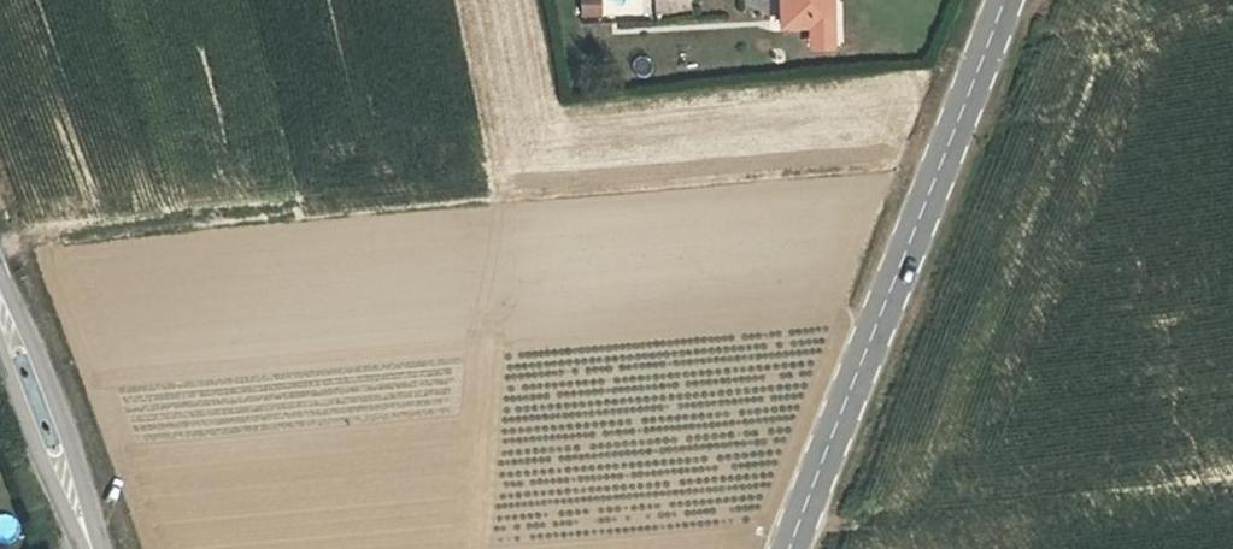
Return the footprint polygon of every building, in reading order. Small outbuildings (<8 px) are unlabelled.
[(571,15),(586,15),(586,0),(571,0),(571,15)] [(802,30),(800,18),(824,15),(822,0),(770,0),(774,33),(802,30)] [(800,18),(802,30),(825,27),(824,15),(800,18)]
